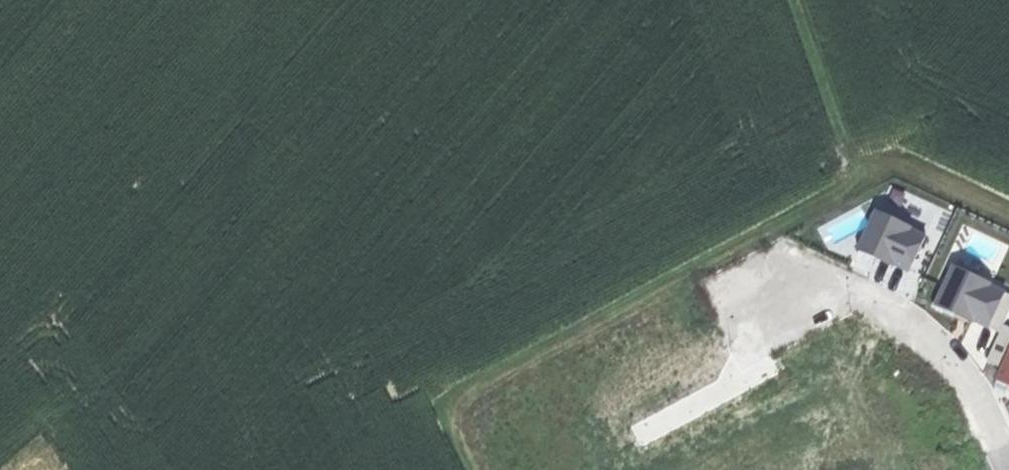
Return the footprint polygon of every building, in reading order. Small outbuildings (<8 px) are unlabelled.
[(885,259),(909,271),(926,236),(910,228),(911,227),(876,211),(868,229),(865,227),(856,247),(859,248),(858,250),(877,258),(878,256),(885,259)] [(932,306),(954,317),(956,312),(965,316),(999,333),(1003,324),(1008,312),(1008,294),(990,285),(991,283),(954,266),(945,285),(942,284),(932,306)] [(1003,324),(999,333),(986,361),(1002,368),(997,379),(1005,383),(1008,384),(1005,391),(1008,393),(1008,327),(1003,324)]
